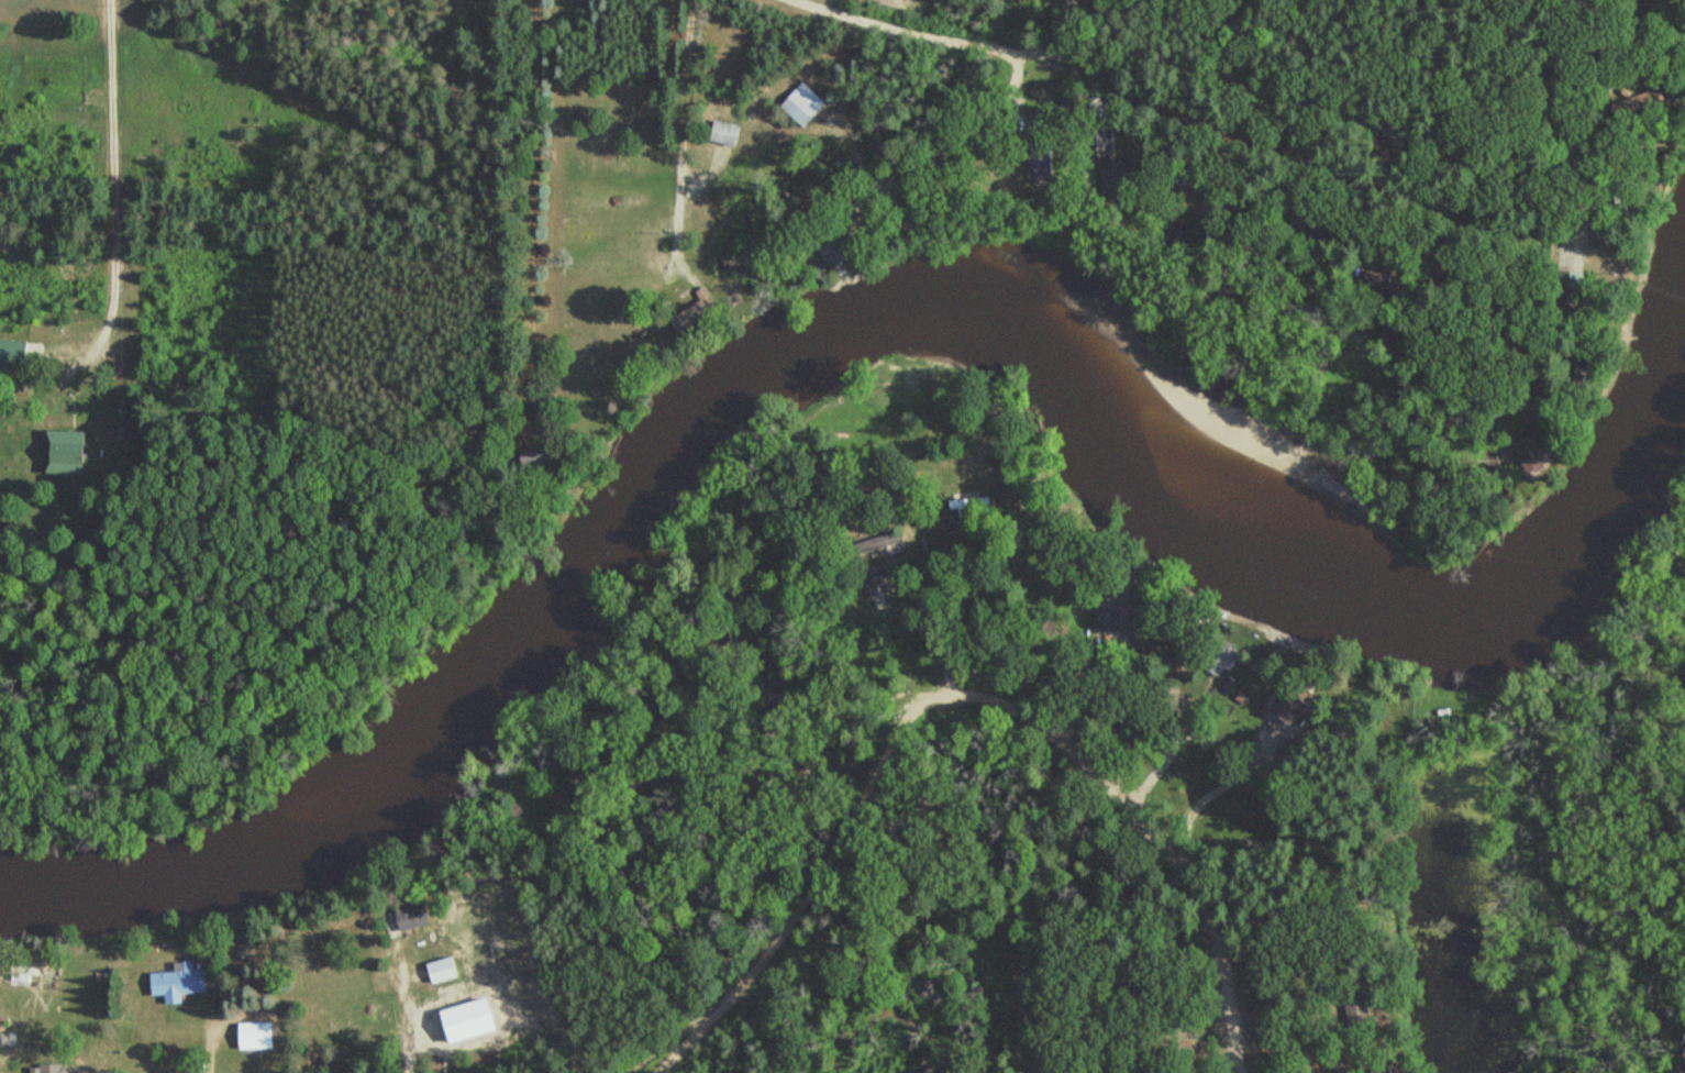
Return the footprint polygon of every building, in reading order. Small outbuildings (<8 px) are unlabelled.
[(807,127),(829,103),(806,82),(784,106),(807,127)] [(745,123),(718,121),(717,144),(743,145),(745,123)] [(847,255),(857,253),(855,240),(825,245),(830,270),(849,267),(847,255)] [(701,291),(709,314),(719,310),(711,288),(701,291)] [(30,367),(30,340),(0,340),(0,367),(30,367)] [(91,431),(53,431),(53,474),(91,474),(91,431)] [(907,539),(904,529),(875,537),(878,547),(907,539)] [(894,587),(884,564),(866,572),(875,595),(894,587)] [(1297,724),(1318,701),(1300,683),(1278,706),(1297,724)] [(400,909),(405,930),(434,923),(429,902),(400,909)] [(427,964),(432,984),(461,976),(455,956),(427,964)] [(153,972),(155,994),(168,993),(168,1003),(187,1002),(186,993),(211,991),(209,968),(197,969),(197,960),(178,961),(179,971),(153,972)] [(38,996),(63,997),(63,962),(12,961),(12,986),(39,987),(38,996)] [(243,1048),(277,1048),(277,1021),(243,1021),(243,1048)]
